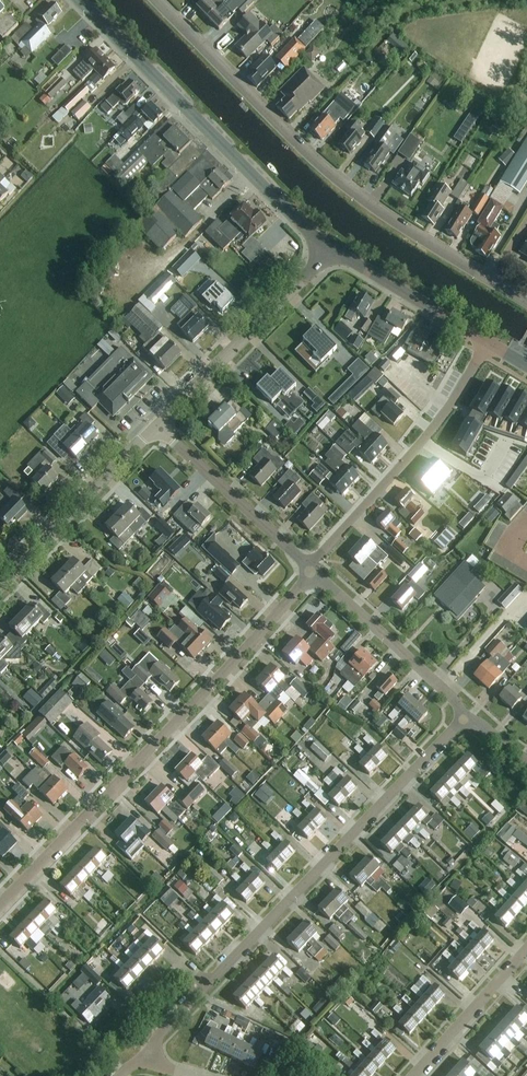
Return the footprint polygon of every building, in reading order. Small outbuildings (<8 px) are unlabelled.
[(196,8),(207,18),(222,4),(218,0),(217,0),(216,1),(216,0),(206,0),(205,0),(204,0),(196,8)] [(207,18),(219,31),(227,22),(234,16),(232,14),(237,9),(242,14),(255,2),(253,0),(246,0),(245,1),(245,0),(226,0),(222,4),(207,18)] [(39,26),(34,31),(27,24),(11,40),(22,51),(26,48),(32,54),(50,36),(44,29),(47,26),(48,26),(61,14),(51,4),(38,17),(40,18),(36,22),(39,26)] [(2,42),(18,27),(0,9),(0,40),(2,42)] [(235,48),(247,59),(266,41),(271,46),(283,35),(274,26),(268,32),(260,23),(259,24),(250,15),(238,27),(247,36),(235,48)] [(316,22),(298,41),(305,48),(324,29),(316,22)] [(306,50),(295,39),(276,58),(287,69),(306,50)] [(403,55),(409,48),(400,41),(395,48),(403,55)] [(66,46),(59,53),(66,60),(73,53),(66,46)] [(105,59),(96,50),(73,73),(82,82),(93,70),(94,71),(105,59)] [(413,52),(407,60),(411,63),(417,56),(413,52)] [(252,73),(247,78),(257,88),(275,69),(266,60),(263,57),(249,70),(252,73)] [(96,74),(89,81),(52,118),(58,124),(69,113),(90,92),(92,94),(98,88),(96,86),(97,86),(96,85),(102,79),(103,80),(115,69),(105,59),(94,71),(96,74)] [(425,64),(418,68),(422,75),(429,71),(425,64)] [(285,99),(276,108),(288,120),(298,111),(299,112),(309,102),(310,103),(323,89),(303,69),(279,93),(285,99)] [(51,101),(67,85),(57,74),(44,87),(49,92),(46,95),(41,100),(47,105),(51,100),(51,101)] [(105,103),(105,104),(100,108),(107,115),(112,111),(112,110),(119,103),(123,106),(125,106),(127,104),(128,104),(139,93),(137,92),(137,90),(135,87),(133,87),(129,83),(122,89),(121,88),(105,103)] [(91,109),(84,102),(72,114),(79,122),(91,109)] [(322,116),(310,130),(311,131),(310,132),(315,136),(316,135),(322,141),(330,132),(331,133),(336,127),(334,126),(340,119),(343,122),(349,115),(348,115),(342,110),(334,103),(323,116),(322,116)] [(348,104),(342,110),(348,115),(353,109),(348,104)] [(125,115),(131,121),(118,134),(128,143),(144,127),(143,126),(149,121),(153,126),(157,122),(158,123),(159,121),(162,117),(151,105),(142,114),(134,106),(125,115)] [(34,123),(41,128),(51,117),(44,111),(34,123)] [(130,120),(125,115),(123,113),(117,120),(123,126),(130,120)] [(155,135),(115,175),(126,186),(148,164),(152,169),(162,158),(165,161),(161,166),(166,172),(151,187),(163,199),(207,153),(205,154),(208,151),(196,139),(193,142),(195,140),(190,135),(188,137),(189,135),(184,130),(183,132),(183,131),(184,130),(179,125),(177,127),(178,125),(171,119),(157,133),(156,132),(154,135),(155,135)] [(366,133),(374,139),(385,125),(376,119),(366,133)] [(503,124),(496,120),(492,127),(499,131),(503,124)] [(356,145),(366,132),(353,121),(346,130),(350,133),(339,146),(349,155),(357,146),(356,145)] [(84,134),(92,134),(92,125),(83,125),(84,134)] [(363,165),(375,173),(385,159),(384,158),(389,152),(385,150),(396,135),(385,128),(375,142),(379,146),(375,151),(374,150),(363,165)] [(517,142),(523,146),(526,140),(526,133),(524,131),(517,142)] [(6,133),(1,139),(6,144),(12,137),(6,133)] [(409,136),(405,142),(417,150),(421,144),(409,136)] [(13,139),(8,145),(13,150),(19,144),(13,139)] [(500,184),(514,192),(519,195),(526,182),(526,140),(500,184)] [(505,168),(516,157),(508,150),(498,161),(505,168)] [(207,153),(163,199),(163,200),(153,210),(178,236),(179,234),(185,240),(202,223),(192,213),(208,197),(212,201),(233,180),(228,174),(226,176),(226,175),(229,172),(224,167),(221,170),(220,170),(222,168),(217,163),(215,164),(217,163),(212,158),(210,159),(211,157),(207,153)] [(406,174),(402,171),(392,185),(411,198),(419,185),(422,187),(431,174),(413,163),(406,174)] [(112,172),(105,165),(101,170),(108,177),(112,172)] [(28,184),(33,178),(26,171),(21,177),(28,184)] [(427,203),(430,205),(422,219),(433,226),(442,211),(440,209),(444,202),(445,203),(451,193),(438,185),(427,203)] [(0,188),(0,204),(8,196),(9,196),(15,190),(11,186),(5,192),(0,188)] [(470,212),(477,217),(493,191),(486,187),(470,212)] [(480,226),(473,238),(471,242),(470,244),(471,246),(473,248),(476,250),(475,252),(487,259),(500,238),(495,234),(499,228),(493,224),(503,209),(492,202),(478,225),(480,226)] [(463,204),(461,208),(460,208),(454,217),(445,232),(456,239),(465,225),(464,224),(470,214),(467,212),(469,207),(463,204)] [(218,220),(205,232),(222,251),(242,232),(249,240),(242,246),(246,250),(241,254),(251,264),(265,250),(255,241),(251,237),(265,224),(263,221),(264,220),(259,215),(258,216),(255,213),(254,215),(250,211),(251,210),(248,207),(247,208),(245,206),(235,215),(232,213),(227,217),(230,220),(224,226),(218,220)] [(178,236),(153,210),(135,227),(161,253),(178,236)] [(146,259),(154,250),(139,235),(131,243),(146,259)] [(194,244),(190,248),(193,252),(198,247),(194,244)] [(182,279),(192,269),(182,259),(172,269),(182,279)] [(106,269),(97,278),(105,286),(114,276),(106,269)] [(167,272),(156,283),(166,292),(177,282),(167,272)] [(91,286),(101,295),(107,290),(97,280),(91,286)] [(202,300),(210,309),(213,306),(222,314),(234,302),(225,292),(224,293),(217,286),(202,300)] [(160,300),(150,290),(143,297),(153,307),(160,300)] [(372,303),(360,296),(354,306),(353,305),(345,319),(351,323),(356,315),(364,320),(368,314),(366,313),(372,303)] [(193,343),(208,328),(197,318),(190,311),(195,306),(185,297),(171,311),(181,322),(177,327),(183,332),(182,333),(193,343)] [(165,371),(181,356),(159,334),(163,329),(140,306),(126,320),(136,330),(143,323),(146,326),(140,332),(143,335),(140,338),(147,344),(142,348),(165,371)] [(379,318),(378,319),(368,336),(384,345),(394,328),(402,332),(408,322),(392,313),(386,322),(379,318)] [(358,329),(364,333),(371,324),(365,320),(358,329)] [(349,336),(355,327),(351,325),(345,334),(349,336)] [(337,349),(316,328),(314,330),(315,331),(311,335),(310,334),(307,337),(308,339),(307,340),(305,339),(303,341),(305,342),(297,350),(309,362),(313,357),(321,365),(327,358),(329,360),(330,359),(328,357),(337,349)] [(409,349),(407,352),(424,362),(428,365),(431,365),(434,364),(436,363),(436,362),(443,350),(443,348),(443,345),(441,343),(436,340),(437,339),(425,332),(424,333),(414,328),(404,346),(409,349)] [(349,346),(358,352),(364,342),(354,336),(349,346)] [(393,349),(399,343),(394,339),(388,345),(393,349)] [(75,356),(79,359),(84,354),(92,361),(97,355),(85,344),(75,356)] [(113,416),(149,380),(147,377),(148,376),(121,349),(76,394),(92,410),(99,403),(113,416)] [(372,366),(378,360),(371,353),(365,358),(372,366)] [(385,361),(379,368),(384,373),(390,366),(385,361)] [(367,377),(376,386),(384,377),(375,369),(367,377)] [(281,371),(270,381),(298,410),(305,404),(295,394),(294,395),(291,392),(296,387),(281,371)] [(354,377),(346,385),(352,390),(359,382),(354,377)] [(267,378),(256,389),(272,405),(277,400),(280,403),(280,404),(292,416),(298,410),(270,381),(267,378)] [(383,379),(378,384),(383,389),(388,383),(383,379)] [(76,388),(67,380),(63,385),(71,393),(76,388)] [(480,401),(473,412),(484,419),(485,419),(487,416),(495,400),(500,391),(486,383),(477,400),(480,401)] [(495,400),(487,416),(501,423),(502,421),(515,396),(501,388),(500,391),(495,400)] [(390,392),(381,402),(372,412),(379,419),(382,416),(393,426),(403,416),(393,407),(399,400),(390,392)] [(338,393),(329,402),(334,407),(343,398),(338,393)] [(502,421),(516,428),(517,425),(526,407),(526,399),(517,393),(515,396),(502,421)] [(315,406),(312,409),(317,414),(326,405),(318,398),(312,403),(315,406)] [(209,423),(208,426),(211,428),(213,428),(219,434),(218,442),(224,448),(235,437),(233,435),(251,416),(243,408),(241,410),(232,401),(226,408),(225,407),(209,423)] [(340,407),(335,413),(342,419),(347,413),(340,407)] [(517,425),(526,431),(526,407),(517,425)] [(329,411),(324,416),(330,422),(335,417),(329,411)] [(484,419),(473,412),(468,421),(480,428),(484,419)] [(66,428),(71,433),(75,437),(87,449),(98,438),(89,429),(94,423),(85,414),(79,420),(85,426),(79,432),(75,428),(71,432),(66,428)] [(359,421),(352,429),(365,441),(367,439),(369,441),(366,444),(379,455),(387,446),(375,435),(380,430),(371,421),(364,415),(359,421)] [(4,426),(14,430),(16,423),(7,419),(4,426)] [(274,421),(266,430),(275,439),(283,431),(274,421)] [(299,421),(294,427),(299,432),(305,426),(299,421)] [(461,432),(451,448),(466,457),(482,429),(480,428),(468,421),(468,422),(470,423),(464,433),(461,432)] [(54,438),(47,445),(62,459),(69,452),(77,460),(87,449),(75,437),(71,433),(66,428),(62,433),(60,431),(54,438)] [(341,440),(340,440),(353,451),(355,449),(359,452),(358,453),(371,465),(379,455),(366,444),(363,447),(347,432),(341,440)] [(288,437),(282,443),(288,449),(294,442),(288,437)] [(350,487),(358,478),(346,467),(341,463),(346,458),(335,447),(325,458),(328,461),(325,465),(350,487)] [(258,466),(249,476),(261,487),(276,471),(278,473),(284,465),(277,458),(274,460),(263,450),(253,461),(258,466)] [(44,494),(58,480),(47,469),(50,466),(51,467),(56,462),(44,451),(28,467),(38,477),(33,483),(44,494)] [(526,468),(526,457),(506,487),(511,490),(526,468)] [(433,461),(424,471),(441,486),(447,481),(450,484),(454,480),(433,461)] [(350,487),(325,465),(338,476),(335,479),(330,474),(320,466),(310,477),(320,486),(326,480),(330,484),(330,485),(342,496),(350,487)] [(29,470),(24,475),(28,479),(33,474),(29,470)] [(273,498),(285,510),(300,493),(294,488),(300,481),(289,471),(277,484),(282,488),(273,498)] [(424,471),(414,481),(434,498),(443,488),(441,486),(424,471)] [(160,472),(150,482),(156,487),(155,488),(159,492),(159,491),(163,494),(159,499),(166,505),(180,491),(160,472)] [(27,512),(24,509),(25,509),(19,503),(25,497),(12,485),(4,493),(12,501),(0,513),(0,520),(7,527),(14,520),(15,521),(20,516),(21,518),(27,512)] [(146,502),(152,495),(144,488),(138,494),(146,502)] [(406,491),(395,503),(403,509),(399,514),(406,521),(408,520),(414,526),(425,515),(411,502),(414,499),(406,491)] [(297,521),(309,532),(324,516),(318,510),(323,505),(312,495),(301,506),(306,511),(297,521)] [(485,506),(491,500),(486,495),(480,502),(485,506)] [(522,508),(507,495),(497,506),(507,514),(504,517),(510,522),(522,508)] [(210,518),(197,506),(194,510),(187,503),(174,517),(188,530),(196,522),(202,527),(210,518)] [(127,506),(116,517),(129,529),(139,518),(145,524),(151,518),(156,513),(147,504),(142,509),(136,515),(127,506)] [(484,518),(491,524),(500,515),(493,509),(484,518)] [(387,512),(375,524),(384,532),(385,531),(395,540),(401,534),(397,530),(401,525),(387,512)] [(474,518),(469,514),(465,518),(470,523),(474,518)] [(116,517),(106,527),(115,536),(109,542),(119,551),(135,535),(129,529),(116,517)] [(169,541),(176,534),(161,519),(154,526),(163,535),(169,541)] [(447,528),(434,543),(443,550),(456,536),(447,528)] [(415,529),(408,535),(416,542),(422,536),(415,529)] [(183,535),(169,549),(176,556),(190,542),(183,535)] [(202,549),(232,576),(241,567),(230,557),(231,557),(224,550),(223,551),(216,543),(215,535),(202,549)] [(424,538),(418,544),(426,553),(433,547),(424,538)] [(408,549),(397,539),(392,545),(403,555),(408,549)] [(364,540),(356,548),(375,565),(378,561),(381,564),(384,561),(381,558),(384,554),(376,546),(374,548),(364,540)] [(193,563),(204,559),(198,542),(187,546),(193,563)] [(406,561),(391,547),(385,553),(395,562),(396,561),(401,566),(406,561)] [(356,548),(348,557),(357,564),(351,570),(364,581),(377,567),(375,565),(356,548)] [(274,565),(263,555),(256,549),(242,565),(253,575),(257,571),(263,577),(274,565)] [(73,561),(62,572),(82,591),(86,587),(79,580),(85,574),(91,579),(101,569),(91,560),(82,570),(73,561)] [(408,577),(416,584),(428,571),(420,564),(408,577)] [(464,564),(434,597),(452,612),(450,614),(457,621),(475,601),(474,600),(484,589),(468,575),(472,571),(464,564)] [(230,578),(219,569),(216,566),(211,571),(214,574),(214,575),(224,584),(230,578)] [(110,570),(105,575),(110,580),(115,574),(110,570)] [(366,584),(375,591),(387,578),(378,570),(366,584)] [(61,592),(55,597),(51,602),(60,611),(70,601),(65,595),(70,589),(77,595),(82,591),(62,572),(51,583),(61,592)] [(394,572),(391,583),(401,586),(404,575),(394,572)] [(405,588),(392,602),(402,611),(414,598),(418,601),(424,595),(416,587),(412,583),(407,589),(405,588)] [(496,602),(505,611),(523,592),(514,583),(496,602)] [(147,598),(157,607),(164,598),(169,594),(159,585),(147,598)] [(240,610),(247,601),(235,590),(234,592),(227,586),(219,595),(230,605),(232,603),(240,610)] [(199,601),(204,605),(197,613),(206,622),(208,620),(220,631),(230,620),(218,609),(223,604),(213,595),(208,591),(199,601)] [(125,593),(117,600),(127,610),(135,602),(125,593)] [(488,596),(479,604),(487,613),(496,604),(488,596)] [(157,607),(156,608),(159,611),(159,612),(162,614),(163,615),(172,605),(164,598),(157,607)] [(109,613),(113,610),(104,599),(100,602),(109,613)] [(34,609),(30,606),(20,617),(32,629),(39,622),(43,625),(51,617),(39,604),(34,609)] [(138,611),(129,620),(140,630),(142,632),(150,622),(138,611)] [(60,623),(63,620),(59,615),(55,619),(60,623)] [(317,615),(306,627),(319,638),(314,643),(328,656),(335,649),(328,643),(334,637),(328,632),(332,628),(332,626),(326,621),(325,622),(317,615)] [(13,631),(8,636),(21,648),(28,640),(25,637),(32,629),(20,617),(9,628),(13,631)] [(177,628),(185,635),(189,639),(202,651),(205,647),(207,648),(210,645),(209,644),(210,642),(198,630),(204,624),(196,617),(190,623),(185,619),(177,628)] [(189,639),(185,635),(184,636),(174,627),(168,633),(165,630),(158,638),(170,649),(177,642),(178,643),(182,647),(182,648),(194,660),(202,651),(189,639)] [(2,661),(3,660),(4,661),(21,661),(21,652),(23,650),(21,648),(8,636),(3,641),(0,637),(0,659),(2,661)] [(289,646),(282,654),(296,666),(300,662),(306,667),(312,661),(306,655),(309,652),(310,651),(308,650),(296,639),(289,646)] [(491,658),(474,677),(481,683),(509,653),(509,654),(510,653),(497,640),(485,653),(491,658)] [(314,643),(308,650),(310,651),(309,652),(322,663),(328,656),(314,643)] [(344,645),(340,649),(345,654),(349,649),(344,645)] [(53,659),(58,653),(49,646),(45,651),(53,659)] [(106,664),(112,657),(105,650),(99,657),(106,664)] [(362,652),(340,675),(347,682),(369,658),(362,652)] [(509,653),(481,683),(489,690),(510,666),(509,664),(514,658),(509,654),(509,653)] [(339,661),(341,659),(336,655),(332,658),(337,663),(339,661)] [(369,658),(347,682),(354,688),(376,665),(369,658)] [(1,674),(8,667),(0,659),(0,673),(1,674)] [(169,693),(179,682),(170,673),(171,672),(160,662),(148,674),(139,665),(132,672),(136,676),(136,677),(144,685),(151,678),(162,687),(169,693)] [(37,664),(33,668),(38,673),(42,669),(37,664)] [(313,675),(319,669),(314,664),(308,670),(313,675)] [(270,667),(263,675),(283,693),(285,695),(289,689),(281,682),(284,679),(270,667)] [(99,684),(103,679),(89,668),(86,672),(99,684)] [(144,685),(136,677),(135,678),(125,668),(121,672),(131,682),(122,690),(120,693),(114,686),(109,682),(103,688),(107,693),(120,705),(126,698),(124,696),(126,694),(130,699),(144,712),(152,704),(138,691),(144,685)] [(82,674),(73,684),(82,692),(92,682),(82,674)] [(263,675),(256,683),(260,687),(258,689),(263,694),(265,692),(269,695),(274,700),(268,707),(281,719),(288,712),(284,708),(291,700),(285,695),(283,693),(263,675)] [(397,684),(388,675),(376,689),(379,692),(374,698),(378,702),(383,696),(385,697),(397,684)] [(311,693),(296,679),(290,686),(304,700),(311,693)] [(42,691),(47,696),(57,686),(51,681),(42,691)] [(509,688),(499,700),(511,711),(521,700),(517,696),(521,692),(515,686),(511,690),(509,688)] [(60,691),(39,714),(40,715),(48,723),(51,726),(73,703),(60,691)] [(325,693),(319,701),(326,706),(332,699),(325,693)] [(36,694),(28,703),(35,709),(43,700),(36,694)] [(241,695),(236,700),(238,702),(237,703),(254,720),(258,724),(266,716),(276,725),(281,719),(268,707),(263,713),(257,708),(244,695),(243,697),(241,695)] [(417,706),(407,696),(394,711),(388,718),(392,722),(402,710),(408,715),(408,716),(417,706)] [(338,705),(345,712),(351,706),(349,705),(352,702),(345,697),(338,705)] [(17,700),(9,706),(15,713),(23,707),(17,700)] [(382,708),(374,700),(369,706),(374,711),(371,713),(374,716),(382,708)] [(134,728),(123,718),(125,716),(109,701),(96,714),(112,729),(113,729),(124,739),(134,728)] [(355,714),(363,706),(357,701),(350,709),(355,714)] [(234,703),(229,708),(231,710),(229,711),(235,717),(234,719),(240,725),(242,723),(242,724),(246,727),(241,733),(253,745),(261,737),(258,734),(263,729),(258,724),(254,720),(237,703),(235,704),(234,703)] [(408,716),(408,715),(397,727),(398,727),(393,733),(402,742),(408,736),(411,739),(415,734),(412,731),(407,736),(401,730),(408,724),(409,725),(413,720),(418,725),(427,715),(417,706),(408,716)] [(42,730),(48,723),(40,715),(34,722),(42,730)] [(376,718),(372,723),(379,730),(383,725),(376,718)] [(293,722),(285,730),(290,735),(298,726),(293,722)] [(230,736),(217,724),(210,731),(227,748),(228,747),(236,755),(240,750),(232,743),(231,744),(227,740),(230,736)] [(111,753),(97,739),(99,736),(90,727),(81,736),(87,741),(82,746),(101,764),(111,753)] [(28,728),(21,735),(24,739),(28,742),(35,735),(28,728)] [(227,748),(210,731),(202,739),(215,752),(216,751),(220,755),(227,748)] [(21,735),(19,734),(12,742),(17,746),(24,739),(21,735)] [(250,743),(241,734),(234,741),(243,750),(250,743)] [(273,741),(278,746),(283,742),(278,736),(273,741)] [(363,741),(370,748),(374,743),(367,736),(363,741)] [(7,750),(11,744),(5,740),(1,745),(7,750)] [(331,756),(317,743),(310,749),(325,763),(331,756)] [(368,757),(369,756),(358,746),(354,750),(361,757),(359,759),(363,762),(359,766),(369,776),(378,766),(368,757)] [(63,747),(51,759),(62,769),(65,765),(79,779),(88,769),(74,755),(73,756),(63,747)] [(369,756),(368,757),(378,766),(387,756),(378,747),(369,756)] [(27,773),(36,763),(21,749),(12,759),(27,773)] [(50,763),(37,751),(31,757),(44,770),(50,763)] [(191,756),(183,764),(195,775),(199,770),(206,776),(211,770),(223,782),(227,785),(232,779),(229,776),(209,757),(203,763),(202,762),(200,764),(191,756)] [(458,766),(468,775),(472,771),(476,775),(477,774),(484,780),(488,776),(467,756),(458,766)] [(219,766),(232,778),(238,772),(225,760),(219,766)] [(183,764),(175,772),(181,778),(180,780),(179,779),(178,780),(188,789),(184,794),(194,804),(204,792),(197,786),(194,784),(199,778),(195,775),(183,764)] [(468,775),(458,766),(449,775),(469,795),(470,795),(459,784),(468,775)] [(38,767),(33,772),(60,798),(67,791),(46,771),(44,773),(42,771),(38,767)] [(63,785),(67,781),(52,768),(49,772),(63,785)] [(332,772),(327,778),(335,785),(340,780),(344,775),(336,768),(332,772)] [(299,770),(293,776),(304,787),(305,786),(310,781),(299,770)] [(33,772),(23,782),(30,789),(33,786),(54,805),(60,798),(33,772)] [(449,775),(439,785),(460,805),(461,804),(450,794),(453,790),(457,794),(459,792),(466,799),(469,795),(449,775)] [(327,778),(323,782),(331,789),(335,785),(327,778)] [(468,782),(475,790),(479,785),(472,778),(468,782)] [(347,779),(338,789),(347,798),(357,789),(347,779)] [(310,781),(305,786),(315,796),(320,790),(310,781)] [(292,784),(288,789),(297,798),(302,793),(292,784)] [(17,785),(12,790),(19,796),(12,803),(35,825),(42,818),(28,805),(24,801),(29,796),(17,785)] [(264,785),(254,796),(261,802),(270,792),(271,791),(264,785)] [(460,805),(439,785),(430,794),(440,804),(446,798),(457,808),(460,805)] [(166,792),(161,787),(153,795),(178,819),(185,813),(175,803),(173,805),(172,804),(171,805),(169,803),(173,799),(172,797),(174,796),(168,790),(166,792)] [(338,789),(328,798),(338,808),(347,798),(338,789)] [(236,807),(245,797),(240,791),(230,801),(236,807)] [(184,794),(177,801),(187,810),(194,804),(184,794)] [(153,795),(145,804),(157,815),(161,811),(174,823),(178,819),(153,795)] [(296,810),(317,830),(326,820),(305,801),(302,805),(307,810),(305,812),(310,817),(307,820),(296,810)] [(495,802),(489,808),(497,816),(503,809),(495,802)] [(12,803),(5,811),(15,820),(15,819),(28,832),(35,825),(12,803)] [(518,810),(526,817),(526,806),(523,803),(518,810)] [(296,810),(293,807),(290,811),(293,814),(292,814),(303,824),(297,830),(307,840),(317,830),(296,810)] [(418,807),(409,816),(418,826),(419,826),(422,822),(426,827),(428,825),(435,831),(443,822),(435,814),(431,819),(418,807)] [(450,820),(454,816),(448,810),(444,814),(450,820)] [(488,827),(494,821),(487,815),(482,821),(488,827)] [(418,826),(409,816),(399,826),(409,835),(413,831),(418,836),(419,834),(426,840),(430,836),(419,826),(418,826)] [(131,819),(123,827),(141,844),(150,834),(137,822),(136,823),(131,819)] [(159,829),(170,840),(175,834),(172,831),(173,830),(164,821),(159,827),(160,828),(159,829)] [(455,824),(445,832),(454,842),(463,835),(455,824)] [(512,837),(517,832),(508,824),(497,837),(506,845),(512,837)] [(16,844),(9,838),(11,836),(0,825),(0,842),(9,851),(16,844)] [(472,841),(480,833),(472,825),(464,833),(472,841)] [(399,826),(390,835),(411,856),(411,855),(400,844),(404,841),(408,845),(410,843),(417,850),(421,846),(409,835),(399,826)] [(132,861),(144,848),(141,844),(123,827),(115,835),(120,841),(116,846),(132,861)] [(170,840),(159,829),(152,837),(168,852),(174,845),(169,840),(170,840)] [(216,830),(211,836),(203,844),(207,847),(218,836),(215,833),(217,830),(216,830)] [(517,831),(517,832),(512,837),(526,848),(526,838),(517,831)] [(195,843),(199,836),(190,832),(187,839),(195,843)] [(271,837),(278,844),(282,839),(275,833),(271,837)] [(411,856),(390,835),(381,845),(390,854),(395,850),(398,853),(400,852),(408,859),(411,856)] [(0,842),(0,856),(2,858),(9,851),(0,842)] [(429,856),(436,862),(449,848),(442,842),(429,856)] [(266,843),(262,847),(269,854),(273,850),(266,843)] [(277,852),(276,853),(286,862),(295,852),(285,843),(277,852)] [(230,851),(238,859),(243,853),(235,846),(230,851)] [(463,857),(472,860),(476,851),(466,847),(463,857)] [(96,849),(87,858),(97,868),(107,859),(96,849)] [(503,861),(513,870),(521,861),(510,852),(506,849),(501,856),(505,859),(503,861)] [(276,853),(267,862),(277,872),(286,862),(276,853)] [(88,878),(97,868),(87,858),(78,868),(88,878)] [(369,858),(359,868),(370,878),(371,878),(380,868),(369,858)] [(450,859),(445,863),(450,867),(454,863),(450,859)] [(461,866),(470,876),(473,873),(464,863),(461,866)] [(265,884),(255,875),(244,864),(240,868),(247,875),(245,876),(250,880),(246,884),(245,885),(255,894),(265,884)] [(224,881),(209,867),(208,868),(206,865),(201,870),(218,887),(224,881)] [(525,865),(520,870),(519,870),(516,874),(523,880),(526,876),(526,877),(526,867),(525,865)] [(88,878),(78,868),(69,877),(79,887),(82,890),(86,886),(83,883),(88,878)] [(177,877),(182,882),(190,873),(185,868),(177,877)] [(370,878),(359,868),(349,878),(353,882),(360,888),(365,883),(370,888),(371,887),(377,893),(381,889),(375,883),(375,882),(371,878),(370,878)] [(109,872),(105,875),(105,876),(111,881),(114,877),(109,872)] [(245,885),(246,884),(235,874),(231,878),(242,888),(236,894),(246,904),(255,894),(245,885)] [(111,881),(105,876),(102,879),(107,884),(111,881)] [(69,877),(60,887),(70,897),(79,887),(69,877)] [(379,878),(375,882),(375,883),(381,889),(386,884),(379,878)] [(150,879),(147,882),(154,889),(159,884),(153,879),(150,879)] [(457,892),(462,884),(455,879),(450,888),(457,892)] [(522,890),(510,880),(507,884),(514,890),(518,893),(513,899),(513,900),(523,909),(526,904),(526,894),(522,890)] [(182,895),(188,889),(179,881),(174,887),(182,895)] [(420,891),(426,897),(431,891),(425,886),(420,891)] [(160,896),(157,898),(165,905),(175,894),(168,887),(160,896)] [(513,900),(513,899),(502,889),(500,891),(497,888),(495,890),(498,893),(498,894),(509,904),(504,909),(514,919),(523,909),(513,900)] [(213,896),(215,898),(213,900),(220,907),(214,913),(212,914),(225,926),(234,916),(223,905),(229,899),(219,889),(213,896)] [(87,895),(96,904),(97,903),(93,899),(96,896),(91,890),(87,895)] [(337,890),(327,900),(350,922),(354,917),(348,911),(348,910),(344,906),(348,901),(337,890)] [(96,904),(87,895),(84,898),(93,907),(96,904)] [(504,909),(488,895),(484,899),(496,910),(500,914),(495,919),(505,928),(514,919),(504,909)] [(179,908),(183,902),(175,896),(171,903),(179,908)] [(456,897),(448,906),(461,916),(469,908),(456,897)] [(350,922),(327,900),(318,910),(329,921),(334,916),(339,920),(339,921),(341,924),(342,923),(346,926),(350,922)] [(46,901),(37,911),(60,933),(61,933),(65,937),(69,932),(64,928),(64,929),(60,925),(61,924),(52,916),(56,911),(46,901)] [(360,903),(355,908),(367,920),(365,922),(373,929),(379,935),(385,928),(379,922),(373,915),(360,903)] [(422,912),(431,921),(439,911),(430,903),(422,912)] [(210,917),(205,923),(203,924),(215,936),(225,926),(212,914),(214,913),(207,906),(203,910),(210,917)] [(60,933),(37,911),(28,920),(38,930),(44,924),(57,937),(60,933)] [(175,926),(181,921),(173,911),(167,915),(175,926)] [(401,911),(394,917),(400,922),(406,916),(401,911)] [(193,912),(188,917),(192,921),(194,920),(197,916),(193,912)] [(413,922),(417,927),(426,918),(421,914),(413,922)] [(205,923),(197,916),(194,920),(201,927),(195,933),(193,934),(206,946),(215,936),(203,924),(205,923)] [(447,929),(453,923),(448,919),(442,925),(447,929)] [(28,920),(18,930),(29,940),(38,930),(28,920)] [(113,930),(118,934),(126,924),(121,920),(113,930)] [(184,922),(178,927),(182,931),(184,930),(188,926),(184,922)] [(494,941),(483,932),(472,922),(468,927),(479,936),(474,942),(485,951),(494,941)] [(317,934),(306,923),(296,933),(308,944),(312,948),(323,958),(327,954),(323,950),(312,939),(317,934)] [(352,923),(348,927),(364,942),(368,938),(352,923)] [(329,931),(341,942),(345,938),(342,936),(344,935),(334,925),(329,931)] [(195,933),(188,926),(184,930),(191,936),(183,945),(195,956),(206,946),(193,934),(195,933)] [(485,951),(474,942),(459,929),(455,933),(466,943),(462,948),(466,952),(465,952),(476,961),(485,951)] [(20,949),(29,940),(18,930),(9,939),(20,949)] [(145,948),(143,949),(155,961),(164,952),(156,944),(153,940),(155,938),(147,931),(143,935),(151,942),(145,948)] [(308,944),(296,933),(287,943),(298,954),(308,944)] [(341,946),(329,935),(324,941),(335,952),(341,946)] [(141,952),(135,958),(134,959),(146,971),(155,961),(143,949),(145,948),(138,941),(134,945),(141,952)] [(396,953),(401,945),(396,941),(390,948),(396,953)] [(465,952),(466,952),(462,948),(454,942),(450,946),(458,952),(457,953),(461,957),(457,962),(467,971),(476,961),(465,952)] [(45,948),(40,943),(36,947),(41,952),(45,948)] [(33,950),(37,954),(38,955),(41,952),(36,947),(33,950)] [(323,958),(312,948),(307,952),(314,959),(314,958),(319,963),(323,958)] [(132,961),(126,968),(124,969),(136,981),(146,971),(134,959),(135,958),(128,951),(124,955),(132,961)] [(452,967),(448,972),(446,970),(447,970),(440,963),(434,970),(449,984),(455,978),(458,981),(467,971),(457,962),(445,952),(442,956),(449,962),(448,963),(452,967)] [(44,956),(40,960),(45,965),(49,961),(44,956)] [(119,961),(118,961),(113,956),(110,960),(115,964),(115,965),(122,971),(114,980),(126,991),(136,981),(124,969),(126,968),(119,961)] [(284,969),(272,958),(263,968),(275,979),(276,978),(280,974),(281,975),(283,972),(289,978),(293,975),(285,967),(284,969)] [(90,980),(96,987),(102,981),(92,971),(91,971),(86,966),(81,972),(83,974),(90,980)] [(263,968),(253,978),(265,989),(267,988),(273,981),(280,988),(280,989),(288,997),(292,993),(283,985),(276,978),(275,979),(263,968)] [(311,978),(302,969),(296,975),(305,984),(311,978)] [(83,974),(78,979),(84,985),(90,980),(83,974)] [(423,977),(419,981),(427,987),(430,983),(423,977)] [(265,989),(253,978),(243,988),(255,999),(257,998),(263,991),(270,998),(274,995),(267,988),(265,989)] [(425,997),(426,996),(414,986),(410,991),(422,1001),(417,1006),(427,1016),(436,1006),(425,997)] [(426,996),(425,997),(436,1006),(445,996),(434,987),(426,996)] [(88,1001),(82,1007),(77,1002),(72,1007),(71,1006),(71,1007),(87,1023),(93,1017),(95,1019),(101,1012),(111,1001),(98,988),(87,1000),(88,1001)] [(243,988),(233,998),(245,1010),(254,1001),(261,1008),(264,1005),(257,998),(255,999),(243,988)] [(396,996),(391,992),(386,997),(391,1002),(396,996)] [(417,1006),(406,996),(402,1000),(413,1011),(410,1014),(408,1016),(418,1026),(427,1016),(417,1006)] [(349,997),(343,1003),(348,1008),(354,1002),(349,997)] [(370,1010),(375,1015),(383,1007),(377,1002),(370,1010)] [(58,1013),(63,1008),(59,1003),(53,1009),(58,1013)] [(405,1014),(405,1013),(397,1006),(393,1010),(400,1016),(399,1017),(403,1021),(399,1026),(409,1035),(418,1026),(408,1016),(405,1014)] [(305,1009),(299,1015),(305,1021),(311,1014),(305,1009)] [(507,1020),(520,1031),(518,1032),(526,1039),(526,1037),(526,1033),(522,1028),(526,1022),(526,1018),(517,1009),(507,1020)] [(327,1020),(334,1027),(340,1021),(332,1014),(327,1020)] [(244,1020),(240,1027),(247,1030),(250,1023),(244,1020)] [(299,1033),(305,1027),(298,1020),(293,1026),(299,1033)] [(520,1031),(507,1020),(498,1030),(510,1041),(509,1042),(517,1049),(517,1048),(520,1045),(513,1039),(518,1032),(520,1031)] [(223,1036),(215,1032),(218,1026),(211,1023),(201,1034),(208,1041),(205,1046),(218,1052),(226,1037),(228,1038),(232,1029),(227,1027),(223,1036)] [(375,1030),(371,1035),(378,1042),(383,1037),(375,1030)] [(510,1041),(498,1030),(489,1040),(501,1051),(500,1053),(508,1059),(511,1055),(504,1049),(509,1042),(510,1041)] [(231,1058),(238,1043),(240,1044),(244,1035),(240,1033),(236,1042),(228,1038),(226,1037),(218,1052),(231,1058)] [(335,1036),(328,1040),(335,1047),(340,1041),(335,1036)] [(248,1048),(240,1044),(238,1043),(231,1058),(243,1064),(250,1049),(253,1050),(257,1041),(252,1039),(248,1048)] [(377,1051),(373,1047),(366,1040),(362,1044),(373,1055),(368,1061),(378,1070),(387,1060),(377,1051)] [(494,1059),(500,1053),(501,1051),(489,1040),(479,1050),(483,1053),(477,1060),(486,1067),(490,1062),(498,1070),(502,1066),(494,1059)] [(386,1041),(377,1051),(387,1060),(396,1050),(386,1041)] [(309,1042),(305,1046),(311,1051),(314,1047),(309,1042)] [(517,1048),(524,1054),(526,1051),(526,1050),(521,1044),(520,1045),(517,1048)] [(260,1054),(253,1050),(250,1049),(243,1064),(256,1070),(263,1056),(265,1057),(269,1047),(265,1045),(260,1054)] [(357,1050),(353,1055),(360,1061),(364,1057),(357,1050)] [(463,1062),(453,1073),(456,1075),(473,1075),(475,1074),(478,1075),(485,1075),(487,1073),(470,1057),(464,1064),(463,1062)] [(513,1058),(509,1060),(513,1070),(518,1068),(513,1058)] [(348,1060),(345,1064),(351,1070),(355,1066),(348,1060)] [(359,1070),(365,1075),(372,1075),(378,1070),(368,1061),(359,1070)]
